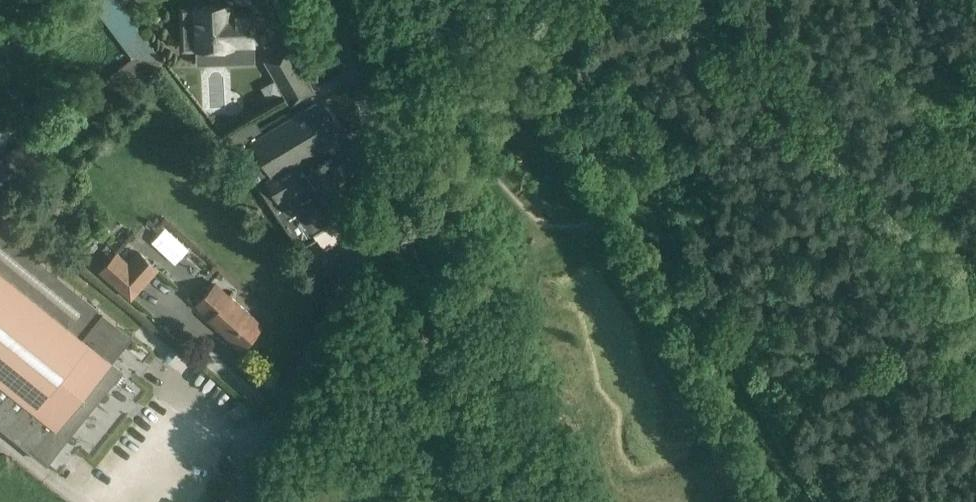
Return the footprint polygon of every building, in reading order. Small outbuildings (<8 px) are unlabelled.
[(219,15),(219,6),(195,7),(197,48),(217,47),(217,45),(253,44),(252,14),(219,15)] [(278,82),(301,69),(288,48),(266,61),(278,82)] [(164,61),(131,59),(88,94),(84,91),(82,93),(0,159),(0,194),(164,61)] [(314,92),(301,69),(278,82),(291,105),(314,92)] [(289,119),(248,143),(267,177),(259,181),(269,198),(288,230),(296,242),(307,235),(310,234),(311,234),(361,204),(357,197),(334,158),(343,152),(335,139),(339,127),(327,106),(324,106),(315,104),(306,109),(289,119)] [(61,186),(53,178),(45,187),(54,195),(61,186)] [(175,261),(190,245),(165,223),(150,239),(175,261)] [(122,371),(111,361),(132,336),(0,228),(0,425),(22,443),(32,430),(57,451),(122,371)] [(159,268),(139,250),(129,262),(117,251),(98,271),(131,300),(159,268)] [(263,325),(216,284),(197,305),(210,317),(207,320),(241,350),(263,325)]
